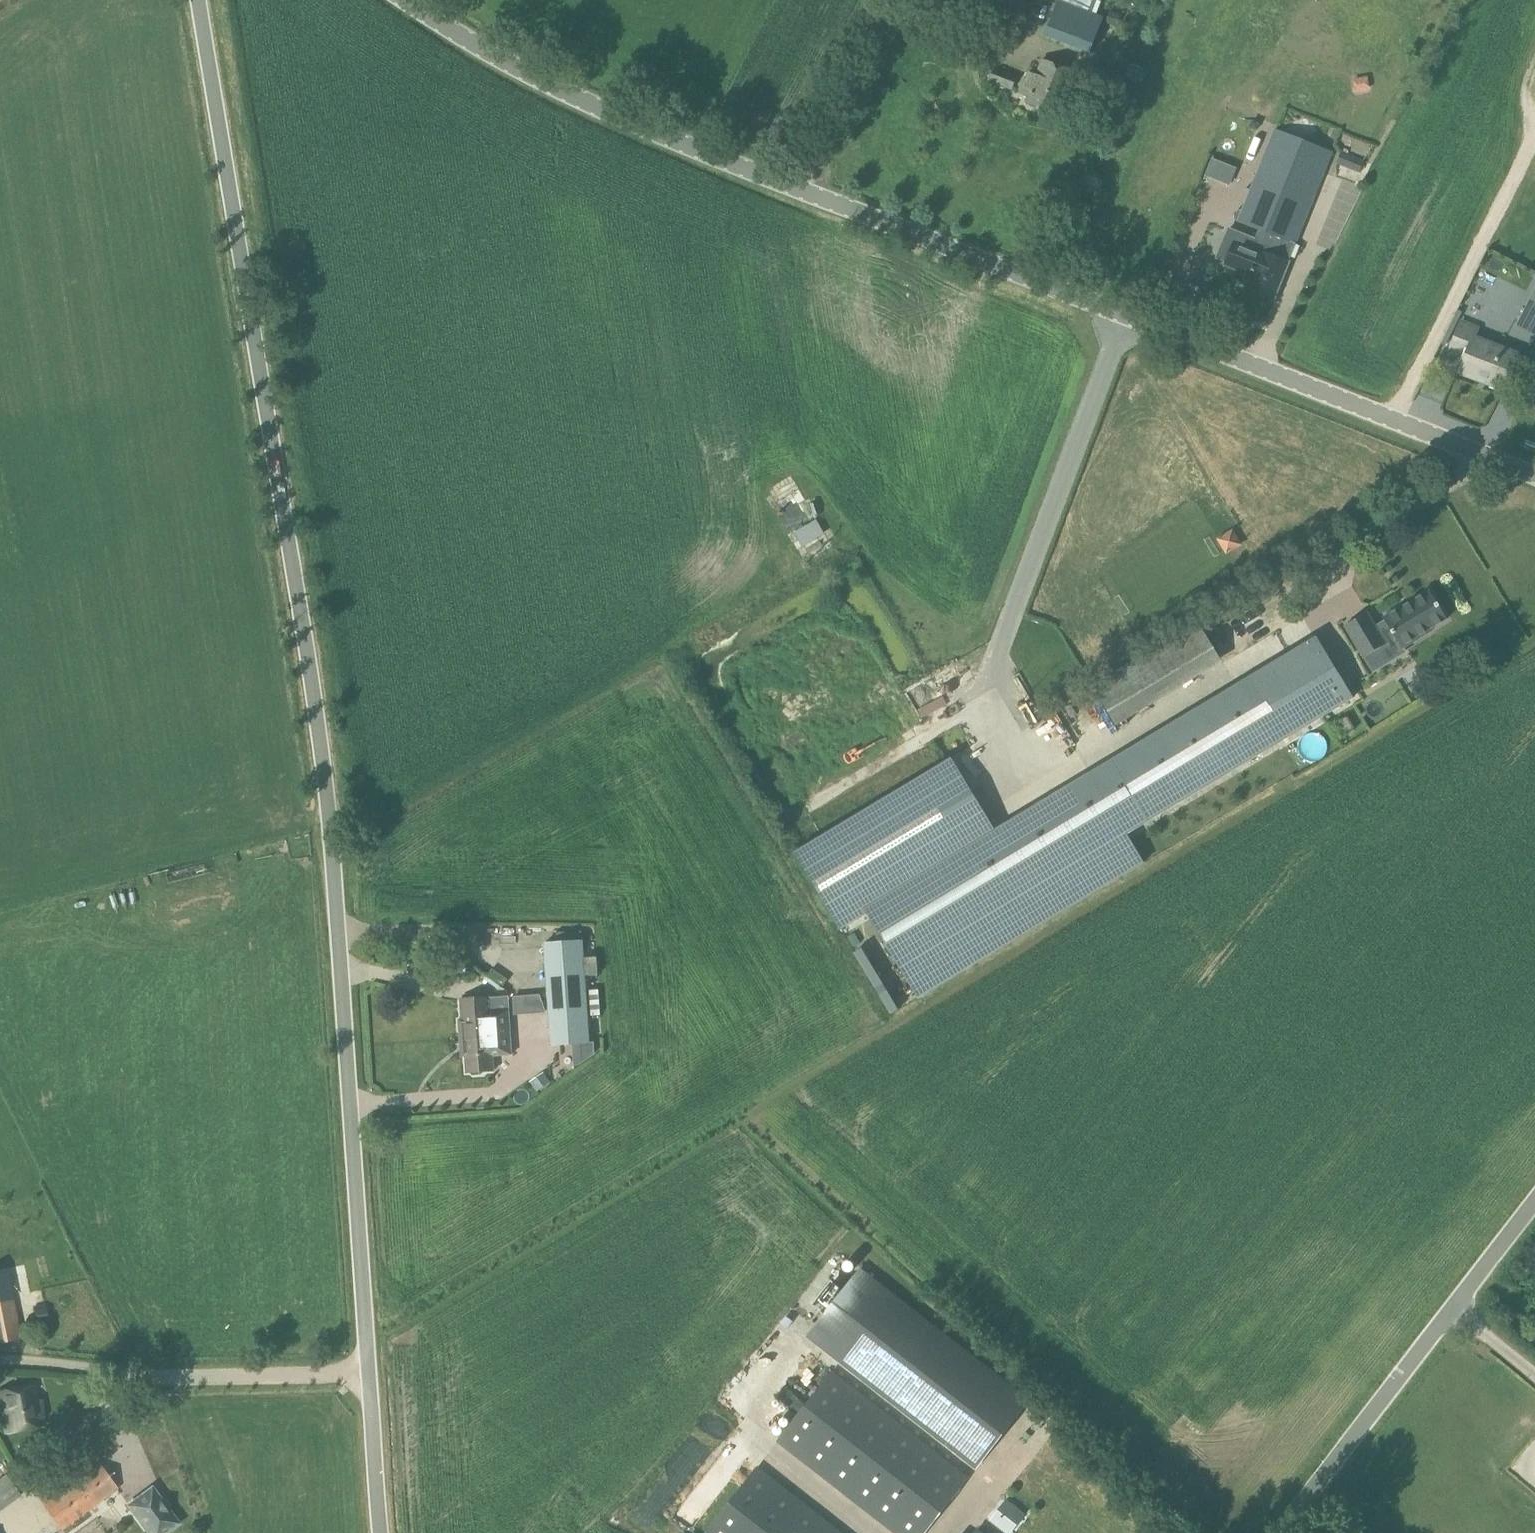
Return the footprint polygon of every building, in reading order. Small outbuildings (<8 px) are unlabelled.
[(1104,19),(1058,1),(1044,37),(1090,54),(1104,19)] [(1060,114),(1075,73),(1042,61),(1036,76),(1030,73),(1022,94),(1028,97),(1026,101),(1060,114)] [(993,67),(988,81),(1012,90),(1018,77),(993,67)] [(1229,229),(1218,258),(1227,261),(1226,265),(1253,276),(1247,289),(1274,300),(1289,263),(1286,262),(1293,243),(1297,245),(1333,153),(1273,129),(1236,222),(1260,232),(1256,242),(1250,239),(1251,238),(1229,229)] [(1341,152),(1336,164),(1360,174),(1364,161),(1341,152)] [(1323,188),(1309,224),(1300,248),(1326,258),(1335,236),(1340,237),(1354,201),(1323,188)] [(1534,331),(1534,292),(1519,323),(1534,331)] [(1505,390),(1518,354),(1474,338),(1478,329),(1461,322),(1451,349),(1466,355),(1459,373),(1505,390)] [(808,471),(786,494),(843,548),(865,525),(808,471)] [(1430,629),(1447,619),(1430,591),(1401,609),(1400,607),(1383,618),(1385,621),(1376,627),(1367,613),(1345,626),(1364,658),(1386,644),(1385,642),(1395,636),(1402,649),(1432,631),(1430,629)] [(1128,834),(1352,700),(1315,638),(1091,773),(1128,834)] [(950,772),(958,797),(977,791),(969,766),(950,772)] [(1091,773),(866,909),(920,999),(1144,864),(1128,834),(1091,773)] [(844,896),(829,905),(839,920),(853,911),(844,896)] [(544,945),(552,1045),(590,1042),(582,942),(544,945)] [(528,1014),(527,996),(514,997),(515,1014),(528,1014)] [(495,1072),(494,1057),(513,1055),(508,997),(460,1001),(462,1023),(459,1023),(460,1044),(463,1043),(465,1058),(466,1058),(467,1074),(495,1072)] [(544,1072),(531,1082),(537,1091),(550,1082),(544,1072)] [(825,1315),(808,1337),(976,1469),(1030,1400),(920,1315),(861,1269),(850,1283),(846,1279),(840,1287),(833,1281),(813,1305),(825,1315)] [(14,1300),(0,1303),(0,1344),(21,1339),(14,1300)] [(971,1477),(812,1352),(776,1398),(798,1414),(777,1442),(894,1532),(927,1532),(971,1477)] [(36,1386),(0,1393),(0,1408),(5,1433),(45,1424),(36,1386)] [(62,1531),(117,1489),(99,1465),(43,1506),(62,1531)] [(758,1466),(706,1532),(843,1532),(758,1466)] [(21,1496),(20,1493),(31,1484),(19,1468),(7,1477),(6,1475),(0,1480),(0,1512),(21,1496)] [(148,1532),(167,1532),(179,1524),(152,1488),(128,1506),(148,1532)]
